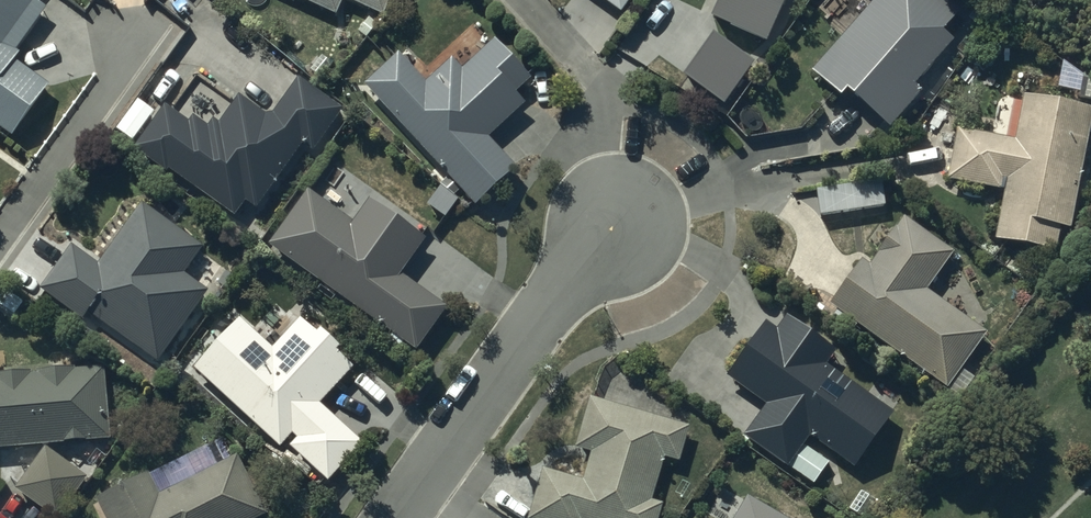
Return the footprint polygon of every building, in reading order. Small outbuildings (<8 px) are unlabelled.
[(26,0),(0,0),(0,132),(12,141),(48,93),(15,67),(19,60),(13,56),(45,14),(26,0)] [(391,0),(294,0),(336,19),(343,2),(383,18),(391,0)] [(621,16),(632,0),(597,0),(621,16)] [(710,13),(765,38),(782,0),(715,0),(710,13)] [(889,132),(920,99),(911,91),(968,30),(936,0),(873,0),(877,3),(812,77),(842,105),(848,97),(889,132)] [(722,103),(752,61),(711,32),(681,74),(722,103)] [(399,62),(365,91),(476,211),(515,174),(488,145),(524,110),(514,100),(529,85),(495,48),(463,75),(453,66),(426,91),(399,62)] [(165,111),(133,154),(166,178),(169,175),(235,222),(232,226),(255,242),(263,231),(249,222),(301,148),(312,156),(342,115),(298,83),(272,119),(266,120),(240,102),(221,128),(214,124),(209,131),(194,122),(189,127),(165,111)] [(1024,102),(1014,146),(959,134),(948,184),(1006,196),(996,244),(1056,257),(1060,232),(1069,234),(1090,127),(1090,116),(1024,102)] [(308,198),(269,251),(417,356),(446,314),(400,280),(424,246),(370,206),(353,230),(308,198)] [(73,250),(41,294),(83,325),(89,317),(157,369),(208,296),(184,278),(202,254),(143,209),(98,269),(73,250)] [(861,265),(829,310),(947,395),(988,339),(926,295),(952,258),(904,225),(870,272),(861,265)] [(768,328),(728,383),(766,410),(744,441),(788,472),(810,440),(854,472),(892,418),(826,371),(836,357),(787,322),(778,335),(768,328)] [(240,324),(194,375),(278,453),(292,439),(297,444),(290,452),(328,487),(363,450),(319,408),(352,373),(337,359),(341,356),(320,336),(317,339),(300,323),(273,353),(240,324)] [(0,383),(0,454),(109,445),(103,375),(0,383)] [(688,433),(591,403),(575,454),(591,459),(583,487),(543,475),(530,517),(660,517),(662,509),(653,507),(666,463),(679,466),(688,433)] [(45,453),(16,495),(49,517),(60,517),(86,482),(45,453)] [(239,463),(161,501),(148,480),(96,505),(102,517),(265,517),(239,463)] [(748,502),(739,517),(775,517),(748,502)]
